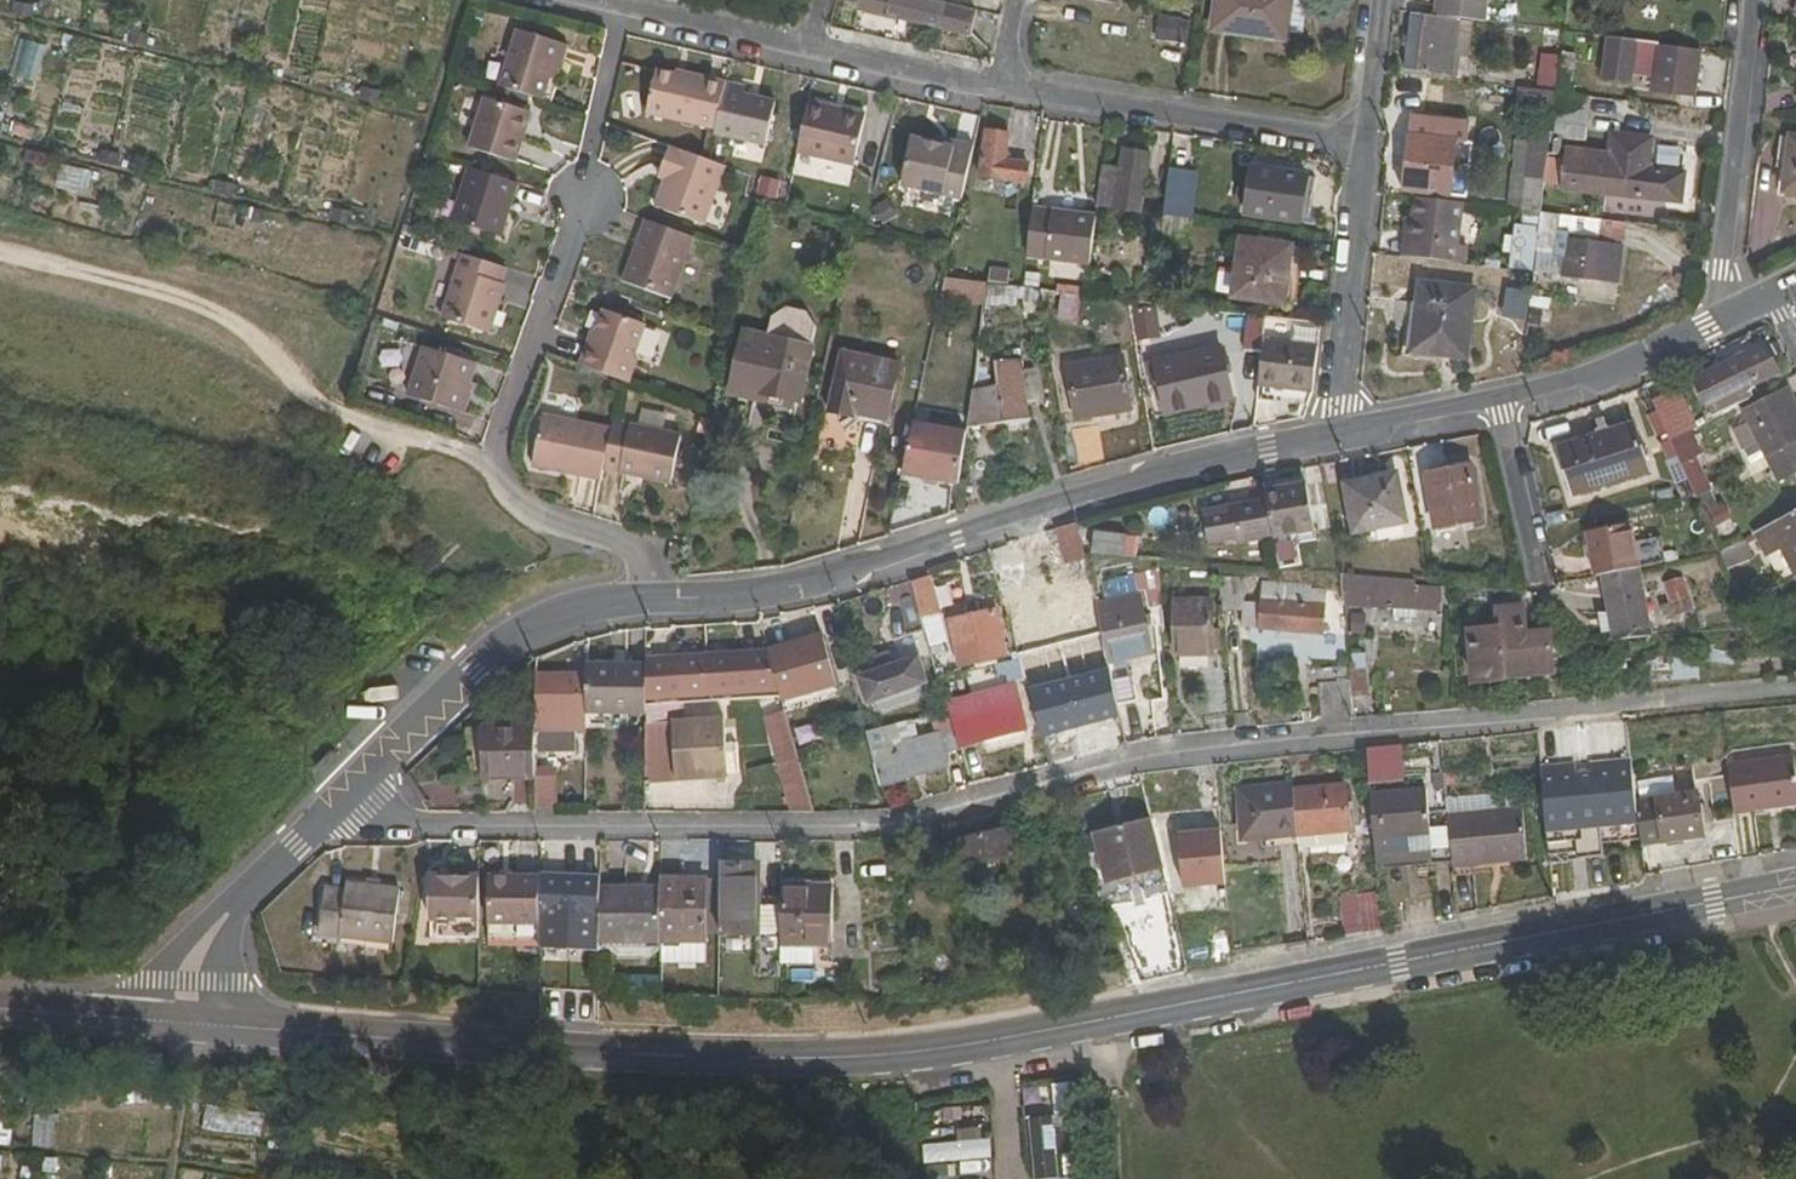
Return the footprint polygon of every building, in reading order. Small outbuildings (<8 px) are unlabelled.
[(898,0),(858,0),(855,17),(971,41),(975,17),(898,0)] [(1212,32),(1284,40),(1285,33),(1301,35),(1306,0),(1216,0),(1212,32)] [(1432,19),(1470,23),(1483,24),(1485,0),(1434,0),(1432,19)] [(1159,14),(1155,39),(1188,44),(1192,19),(1159,14)] [(1466,59),(1470,23),(1432,19),(1410,16),(1403,72),(1451,77),(1453,58),(1466,59)] [(1606,75),(1618,76),(1619,35),(1607,35),(1606,75)] [(524,36),(509,91),(544,102),(550,79),(554,64),(563,67),(568,49),(524,36)] [(1700,54),(1656,49),(1651,92),(1695,97),(1700,54)] [(1572,56),(1560,54),(1559,58),(1555,91),(1568,93),(1572,56)] [(59,86),(66,59),(51,55),(44,82),(59,86)] [(1555,91),(1559,58),(1540,56),(1537,89),(1555,91)] [(560,81),(563,67),(554,64),(550,79),(560,81)] [(692,82),(694,75),(676,71),(675,76),(692,82)] [(716,130),(727,82),(694,75),(692,82),(675,76),(659,72),(649,114),(716,130)] [(746,87),(727,82),(716,130),(715,134),(765,146),(776,104),(746,98),(746,87)] [(463,150),(512,165),(527,112),(479,97),(463,150)] [(865,116),(809,103),(798,151),(854,164),(865,116)] [(1585,114),(1552,110),(1549,136),(1582,140),(1585,114)] [(1400,192),(1447,199),(1453,162),(1462,163),(1468,124),(1409,118),(1400,192)] [(980,177),(1023,183),(1026,164),(1005,160),(1008,135),(985,131),(980,177)] [(1560,190),(1682,204),(1686,172),(1649,167),(1652,140),(1607,134),(1606,152),(1565,149),(1560,190)] [(1788,135),(1781,194),(1795,196),(1795,136),(1788,135)] [(1519,212),(1539,214),(1548,139),(1528,137),(1519,212)] [(954,148),(955,142),(936,138),(935,144),(954,148)] [(963,201),(974,146),(955,142),(954,148),(935,144),(913,139),(902,188),(963,201)] [(704,225),(725,165),(710,159),(667,143),(659,167),(668,170),(663,180),(654,207),(704,225)] [(1119,171),(1104,170),(1098,207),(1139,213),(1147,155),(1122,151),(1119,171)] [(515,181),(465,166),(450,222),(498,235),(515,181)] [(61,189),(90,190),(91,168),(62,167),(61,189)] [(668,170),(659,167),(655,176),(663,180),(668,170)] [(1245,217),(1297,224),(1305,176),(1252,168),(1245,217)] [(1032,206),(1034,194),(1021,192),(1017,212),(1030,213),(1032,206)] [(1489,209),(1412,201),(1409,223),(1406,245),(1416,247),(1414,261),(1491,269),(1493,253),(1484,252),(1489,209)] [(1097,217),(1032,206),(1030,213),(1024,254),(1089,265),(1097,217)] [(1613,222),(1539,214),(1531,275),(1598,282),(1601,245),(1557,241),(1558,234),(1611,239),(1613,222)] [(1190,220),(1162,216),(1158,245),(1185,248),(1190,220)] [(693,235),(646,219),(625,282),(672,299),(693,235)] [(1400,222),(1397,259),(1414,261),(1416,247),(1406,245),(1409,223),(1400,222)] [(1283,308),(1291,245),(1239,237),(1230,300),(1283,308)] [(1611,247),(1601,245),(1598,282),(1607,283),(1611,247)] [(501,282),(505,267),(463,254),(444,320),(491,334),(505,283),(501,282)] [(1133,301),(1146,303),(1148,303),(1155,260),(1147,259),(1143,288),(1135,288),(1133,301)] [(971,268),(947,265),(945,277),(970,280),(971,268)] [(990,269),(989,283),(1008,286),(1008,272),(990,269)] [(1467,359),(1475,288),(1416,281),(1408,354),(1467,359)] [(1080,295),(1061,292),(1058,318),(1076,321),(1080,295)] [(981,336),(986,304),(948,298),(942,330),(981,336)] [(1132,301),(1136,325),(1149,321),(1146,303),(1133,301),(1132,301)] [(736,395),(798,410),(815,330),(805,312),(788,308),(773,319),(769,336),(748,332),(736,395)] [(627,380),(634,383),(643,358),(639,357),(649,324),(608,310),(600,333),(595,347),(590,345),(583,365),(627,380)] [(1262,342),(1265,317),(1246,315),(1245,318),(1231,316),(1227,347),(1260,351),(1262,342)] [(595,347),(600,333),(595,331),(590,345),(595,347)] [(1260,351),(1256,387),(1310,394),(1315,349),(1262,342),(1260,351)] [(1710,418),(1741,401),(1738,394),(1779,373),(1763,344),(1691,382),(1710,418)] [(410,396),(461,412),(470,381),(476,362),(424,347),(410,396)] [(1228,403),(1216,348),(1155,359),(1167,415),(1228,403)] [(888,420),(897,365),(844,353),(831,412),(855,417),(856,415),(888,420)] [(1131,412),(1121,357),(1068,365),(1076,420),(1131,412)] [(947,364),(927,359),(919,400),(940,404),(947,364)] [(998,389),(972,392),(966,426),(1027,419),(1020,362),(997,365),(998,389)] [(470,381),(461,412),(467,413),(476,382),(470,381)] [(1766,459),(1795,443),(1795,406),(1787,389),(1742,413),(1766,459)] [(1652,403),(1668,440),(1687,430),(1695,426),(1677,390),(1652,403)] [(538,465),(607,479),(609,468),(616,432),(548,418),(538,465)] [(686,435),(618,422),(616,432),(609,468),(677,481),(686,435)] [(1645,473),(1630,423),(1557,447),(1572,496),(1645,473)] [(1074,428),(1080,461),(1104,457),(1098,424),(1074,428)] [(1668,440),(1693,495),(1694,497),(1711,488),(1687,430),(1668,440)] [(1766,459),(1777,482),(1795,472),(1795,443),(1766,459)] [(1482,520),(1471,464),(1424,473),(1434,530),(1482,520)] [(1406,523),(1396,471),(1341,483),(1351,533),(1406,523)] [(1303,483),(1266,491),(1274,539),(1312,533),(1303,483)] [(1261,499),(1202,511),(1208,545),(1268,534),(1261,499)] [(1794,579),(1795,577),(1795,509),(1751,533),(1764,557),(1779,549),(1794,579)] [(1078,524),(1060,529),(1067,566),(1086,562),(1084,554),(1078,524)] [(1636,564),(1629,524),(1585,532),(1592,572),(1636,564)] [(1093,535),(1090,555),(1156,560),(1157,540),(1093,535)] [(1666,536),(1643,537),(1644,562),(1667,562),(1666,536)] [(668,559),(679,562),(682,542),(672,540),(668,559)] [(1717,551),(1718,553),(1741,605),(1761,595),(1736,541),(1717,551)] [(1601,575),(1611,639),(1648,636),(1637,568),(1601,575)] [(1150,609),(1160,607),(1157,570),(1116,578),(1119,592),(1146,587),(1150,609)] [(923,618),(944,613),(934,574),(913,579),(923,618)] [(1416,581),(1341,575),(1344,607),(1391,610),(1392,620),(1415,622),(1415,611),(1439,613),(1442,586),(1416,585),(1416,581)] [(1690,610),(1680,579),(1663,584),(1672,616),(1690,610)] [(1218,580),(1221,611),(1242,613),(1240,629),(1323,636),(1327,590),(1260,584),(1259,598),(1242,597),(1243,581),(1218,580)] [(914,584),(897,585),(902,630),(918,628),(914,584)] [(1078,587),(1015,603),(1023,635),(1065,624),(1069,642),(1090,636),(1078,587)] [(1094,604),(1115,706),(1135,702),(1126,659),(1151,653),(1141,594),(1094,604)] [(1192,656),(1191,726),(1210,726),(1211,600),(1172,602),(1173,657),(1192,656)] [(1471,685),(1555,676),(1551,630),(1527,632),(1524,605),(1497,607),(1500,626),(1466,629),(1471,685)] [(1007,656),(995,609),(950,620),(961,669),(1007,656)] [(1370,634),(1366,616),(1348,618),(1351,637),(1370,634)] [(938,619),(921,623),(930,656),(947,651),(938,619)] [(820,636),(765,650),(777,692),(781,703),(834,688),(820,636)] [(1020,651),(1029,688),(1051,683),(1046,663),(1039,665),(1033,647),(1020,651)] [(707,655),(711,697),(777,692),(765,650),(707,655)] [(711,697),(707,655),(647,660),(647,671),(646,701),(711,697)] [(926,685),(915,656),(857,678),(867,706),(926,685)] [(1023,676),(1018,658),(994,665),(997,674),(1003,673),(1006,681),(1023,676)] [(1349,670),(1350,680),(1352,705),(1375,704),(1372,679),(1366,679),(1365,669),(1349,670)] [(586,671),(586,674),(585,719),(646,721),(646,701),(647,671),(586,671)] [(586,674),(536,674),(535,726),(535,749),(574,749),(574,736),(585,737),(585,719),(586,674)] [(980,740),(1024,728),(1013,689),(969,702),(970,704),(951,710),(961,746),(980,740)] [(961,746),(951,710),(946,710),(956,747),(961,746)] [(645,726),(644,786),(729,781),(724,720),(645,726)] [(944,755),(956,751),(948,723),(936,726),(937,732),(907,740),(904,726),(868,736),(881,785),(946,769),(944,755)] [(535,749),(535,726),(482,726),(482,779),(535,779),(535,769),(535,749)] [(1732,762),(1738,808),(1795,800),(1795,755),(1732,762)] [(1627,762),(1578,766),(1579,779),(1629,774),(1627,762)] [(779,768),(791,812),(812,812),(798,763),(779,768)] [(1571,767),(1537,770),(1539,782),(1572,779),(1571,767)] [(535,779),(535,806),(558,807),(558,769),(535,769),(535,779)] [(1572,779),(1539,782),(1546,863),(1601,858),(1599,845),(1638,842),(1632,800),(1629,774),(1579,779),(1572,779)] [(1237,843),(1296,838),(1291,789),(1291,784),(1233,790),(1237,843)] [(1291,789),(1296,838),(1349,833),(1344,784),(1291,789)] [(1370,795),(1377,865),(1427,860),(1428,867),(1449,865),(1444,818),(1442,788),(1370,795)] [(1695,791),(1632,800),(1638,842),(1639,847),(1701,839),(1695,791)] [(1003,809),(950,825),(962,868),(1014,856),(1003,809)] [(1449,865),(1449,867),(1523,862),(1519,811),(1444,818),(1449,865)] [(1162,871),(1150,822),(1094,835),(1105,884),(1162,871)] [(1223,889),(1219,834),(1177,837),(1181,892),(1223,889)] [(720,862),(720,937),(780,937),(781,910),(759,911),(759,863),(720,862)] [(542,874),(542,875),(541,925),(540,948),(601,948),(601,943),(600,885),(600,874),(542,874)] [(541,925),(542,875),(487,875),(486,922),(541,925)] [(480,920),(480,878),(433,876),(433,919),(480,920)] [(661,879),(661,885),(662,942),(662,963),(706,963),(705,880),(661,879)] [(326,887),(321,938),(393,943),(399,888),(348,884),(346,889),(326,887)] [(781,910),(780,937),(780,955),(816,956),(816,938),(830,938),(831,885),(781,884),(781,910)] [(661,885),(600,885),(601,943),(662,942),(661,885)] [(1339,895),(1343,933),(1383,929),(1378,891),(1339,895)] [(432,937),(479,939),(480,920),(433,919),(432,937)] [(816,938),(816,956),(830,956),(830,938),(816,938)] [(632,994),(661,993),(660,974),(632,975),(632,994)] [(11,1134),(12,1094),(0,1093),(0,1133),(11,1134)] [(203,1128),(263,1138),(266,1116),(206,1106),(203,1128)] [(53,1148),(54,1114),(34,1113),(32,1147),(53,1148)] [(1032,1178),(1068,1178),(1068,1115),(1032,1115),(1032,1178)] [(925,1143),(925,1161),(988,1160),(987,1126),(959,1127),(959,1142),(925,1143)]
